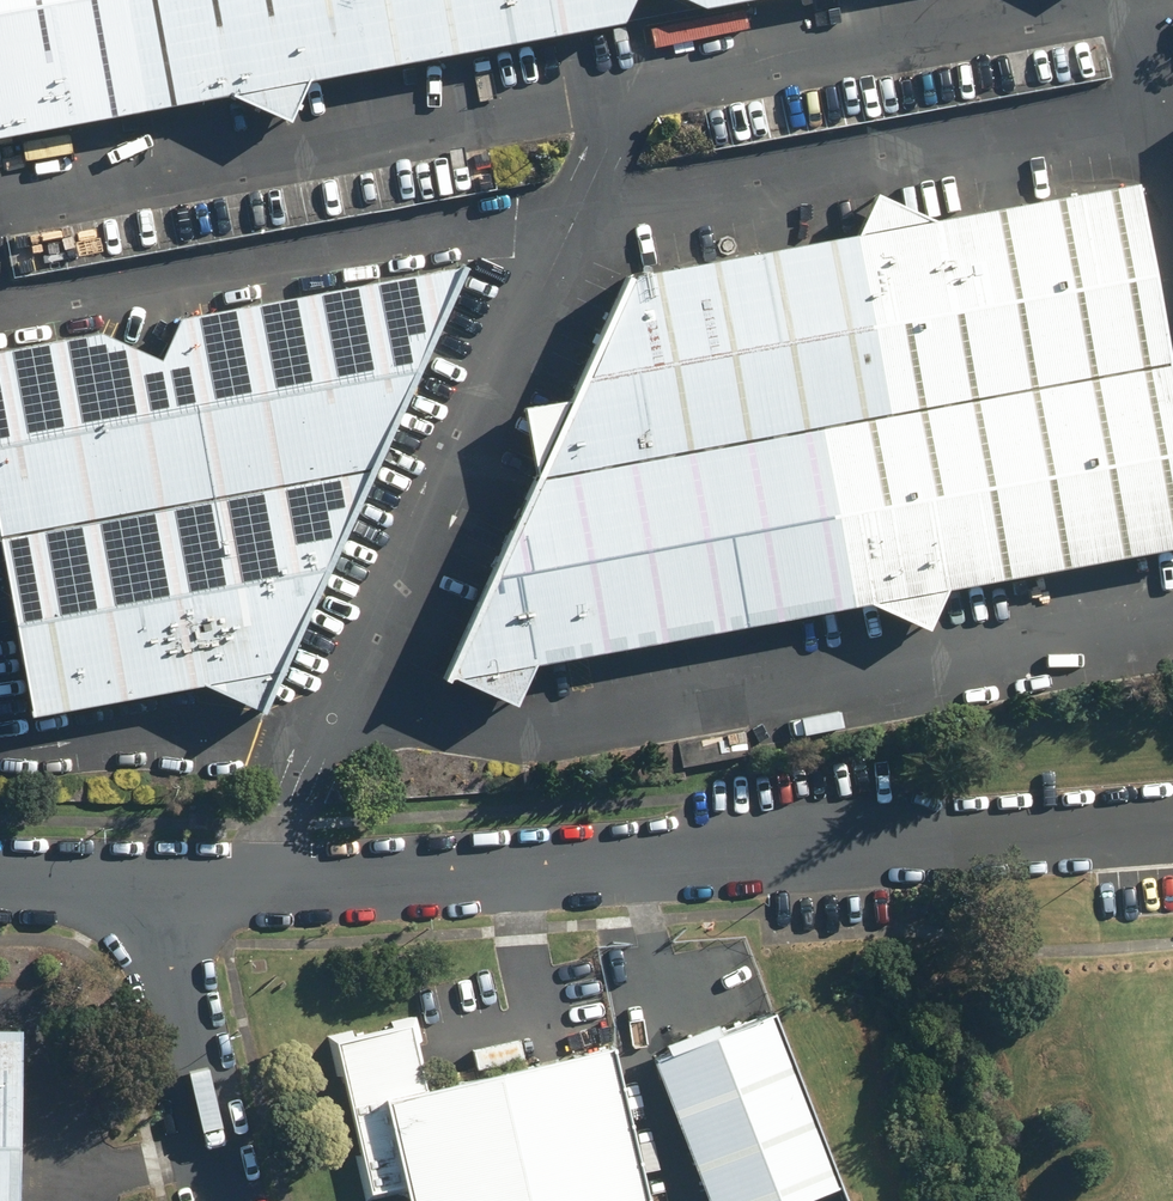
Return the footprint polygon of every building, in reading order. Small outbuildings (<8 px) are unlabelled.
[(158,103),(139,0),(0,0),(0,133),(158,103)] [(158,103),(228,91),(294,117),(273,0),(139,0),(158,103)] [(294,117),(311,75),(422,55),(411,0),(273,0),(294,117)] [(422,55),(553,31),(548,0),(411,0),(422,55)] [(553,31),(627,17),(636,0),(548,0),(553,31)] [(860,230),(890,409),(1172,357),(1172,356),(1141,180),(937,216),(878,189),(860,230)] [(537,471),(838,420),(890,409),(860,230),(628,271),(571,397),(523,405),(537,471)] [(0,350),(0,522),(33,710),(203,681),(267,709),(469,264),(180,318),(165,356),(102,332),(0,350)] [(890,409),(838,420),(869,600),(931,627),(951,584),(1169,545),(1172,544),(1172,357),(890,409)] [(838,420),(537,471),(446,671),(519,699),(539,660),(869,600),(838,420)] [(752,753),(747,729),(678,742),(683,767),(752,753)] [(635,1058),(696,1200),(783,1200),(821,1185),(747,1011),(635,1058)] [(359,1107),(380,1200),(622,1200),(589,1056),(359,1107)]
